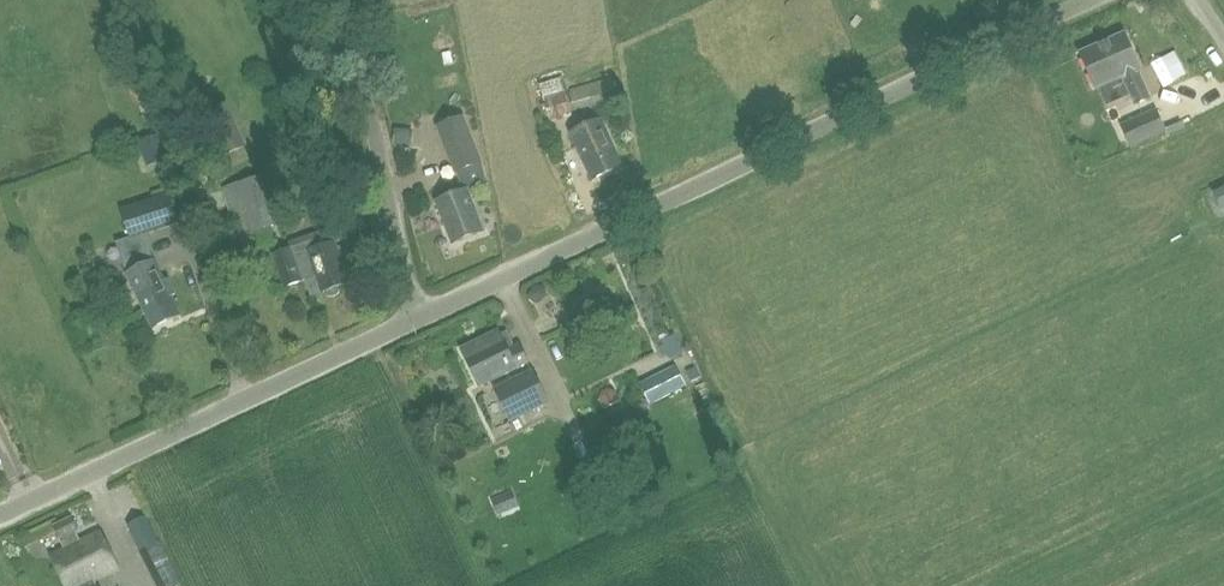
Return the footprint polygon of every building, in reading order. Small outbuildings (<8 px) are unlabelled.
[(1134,107),(1151,98),(1123,33),(1080,53),(1096,88),(1120,77),(1134,107)] [(539,84),(549,118),(616,98),(610,77),(566,90),(563,77),(539,84)] [(243,102),(227,108),(238,140),(254,134),(243,102)] [(1119,125),(1130,148),(1166,131),(1156,108),(1119,125)] [(436,125),(454,173),(483,162),(464,114),(436,125)] [(601,118),(570,133),(592,179),(623,165),(601,118)] [(157,133),(139,140),(148,164),(166,157),(157,133)] [(232,182),(233,184),(221,187),(234,238),(247,233),(278,225),(263,174),(232,182)] [(150,191),(153,198),(121,209),(129,239),(179,223),(167,186),(150,191)] [(1219,209),(1223,207),(1223,186),(1212,192),(1219,209)] [(484,231),(467,188),(436,200),(452,243),(484,231)] [(290,247),(272,254),(283,285),(306,277),(312,296),(323,292),(326,296),(331,297),(336,296),(339,291),(339,286),(350,282),(335,240),(332,232),(290,247)] [(127,274),(131,283),(136,294),(152,327),(180,314),(171,296),(175,293),(168,278),(162,282),(153,262),(127,274)] [(599,301),(599,281),(556,281),(556,302),(599,301)] [(498,330),(461,347),(480,386),(528,363),(519,345),(515,347),(506,330),(500,333),(498,330)] [(493,388),(510,422),(549,403),(532,368),(493,388)] [(651,386),(674,387),(674,370),(651,370),(651,386)] [(504,483),(486,491),(494,508),(512,499),(504,483)] [(125,524),(138,551),(139,551),(156,585),(169,585),(179,582),(158,542),(157,542),(144,515),(125,524)] [(98,584),(96,585),(93,579),(116,568),(100,532),(81,541),(76,531),(79,530),(71,516),(52,525),(59,539),(64,548),(51,555),(65,585),(99,585),(98,584)]
